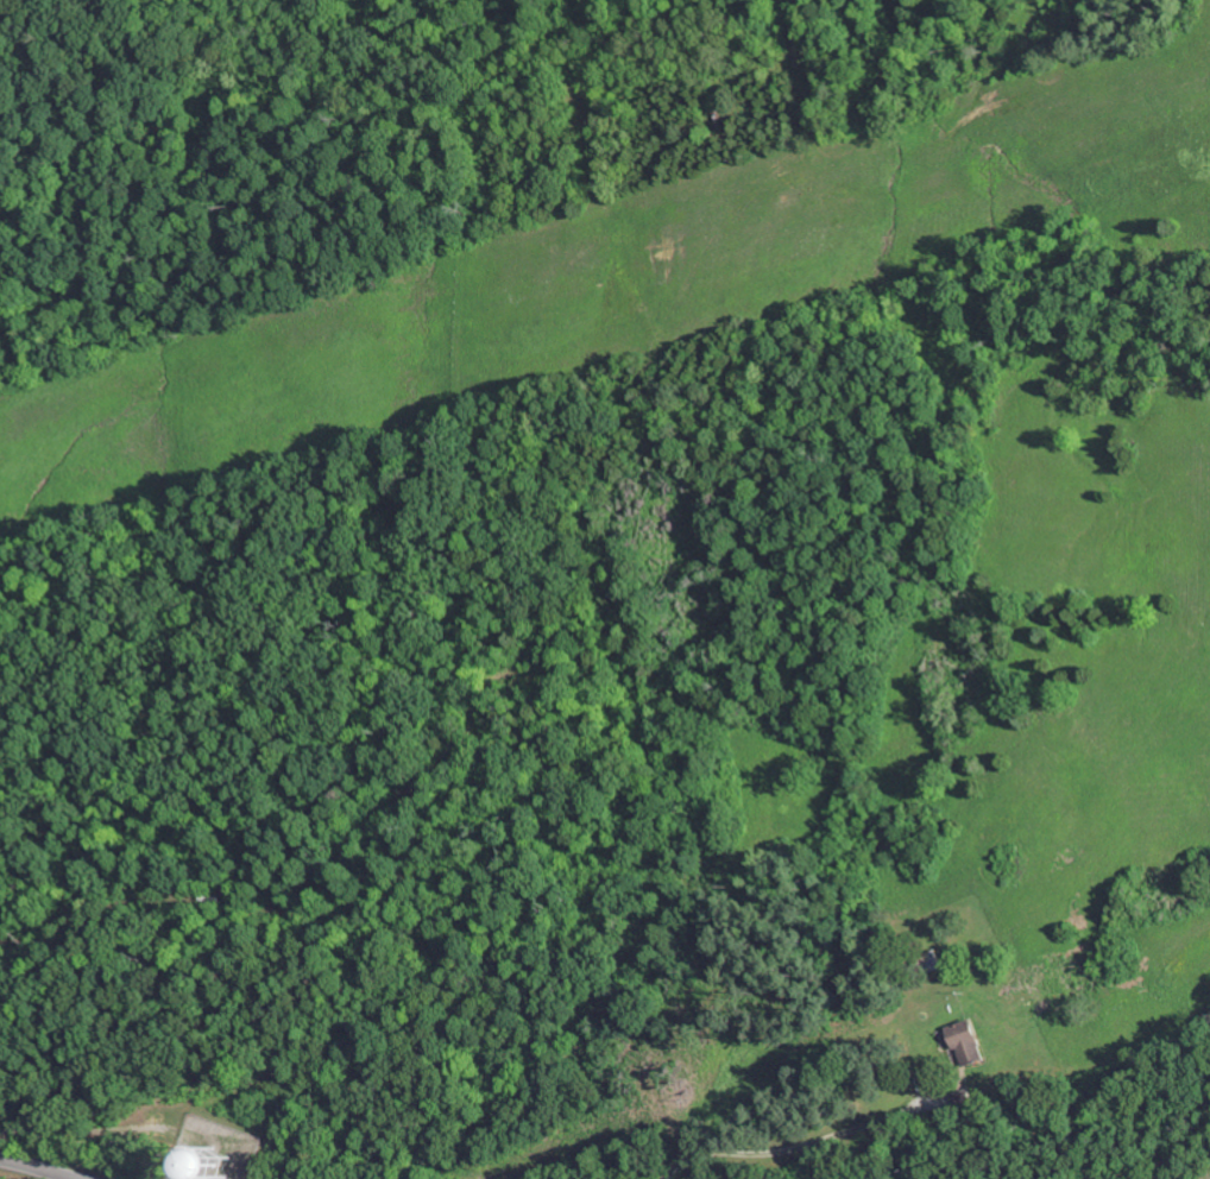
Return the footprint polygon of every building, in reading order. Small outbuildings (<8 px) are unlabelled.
[(956,1024),(959,1031),(946,1036),(958,1068),(983,1058),(968,1020),(956,1024)]
